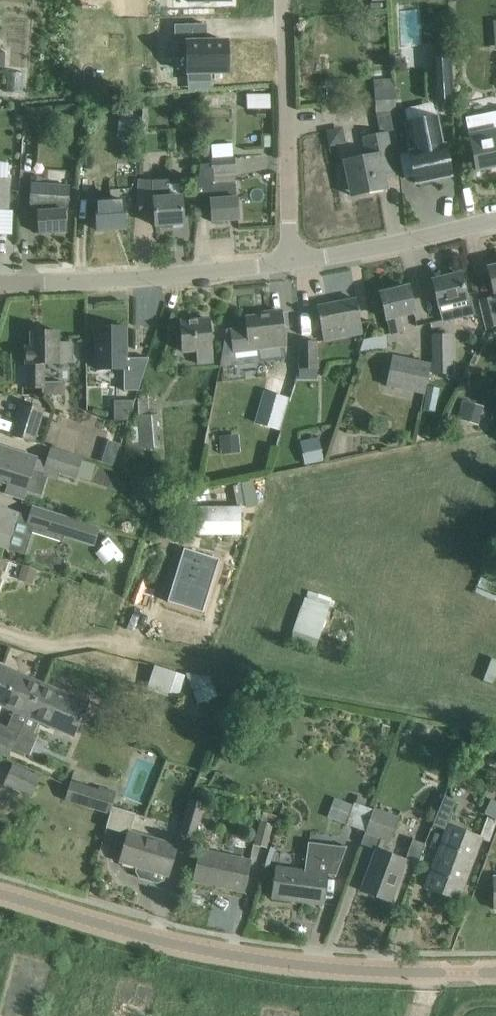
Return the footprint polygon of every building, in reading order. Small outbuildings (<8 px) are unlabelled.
[(205,81),(222,81),(222,40),(203,40),(203,22),(170,22),(170,41),(182,41),(182,89),(205,89),(205,81)] [(450,46),(430,48),(434,100),(454,98),(450,46)] [(375,89),(377,114),(397,113),(396,87),(395,87),(395,80),(380,82),(380,88),(375,89)] [(247,95),(247,110),(271,110),(271,95),(247,95)] [(466,119),(476,170),(495,166),(495,112),(466,119)] [(443,146),(437,117),(407,124),(412,152),(410,153),(416,183),(451,175),(445,146),(443,146)] [(311,151),(314,196),(340,191),(340,192),(351,190),(351,191),(363,189),(364,194),(387,189),(386,177),(398,175),(390,130),(364,134),(368,157),(345,161),(330,164),(326,148),(311,151)] [(202,181),(195,181),(198,215),(212,214),(212,222),(239,220),(237,198),(237,197),(236,183),(235,172),(234,158),(233,144),(212,146),(213,159),(212,159),(212,164),(204,165),(201,165),(202,181)] [(170,180),(154,181),(156,199),(154,199),(156,226),(184,224),(182,197),(181,197),(180,184),(170,185),(170,180)] [(71,186),(33,183),(31,204),(33,224),(39,224),(40,234),(66,232),(65,212),(68,211),(71,186)] [(124,203),(96,205),(98,230),(126,228),(124,203)] [(461,274),(433,281),(438,304),(440,304),(443,320),(474,312),(470,297),(467,298),(461,274)] [(409,287),(381,293),(390,335),(404,332),(400,314),(415,310),(409,287)] [(495,328),(495,304),(494,297),(480,300),(488,330),(495,328)] [(357,299),(317,307),(324,339),(342,336),(340,326),(361,323),(357,299)] [(233,350),(234,353),(286,347),(283,312),(268,313),(268,316),(245,318),(246,328),(230,330),(233,350)] [(213,348),(211,320),(180,322),(182,350),(196,349),(197,365),(214,363),(213,348)] [(126,325),(96,325),(97,367),(126,367),(126,325)] [(58,331),(32,332),(32,347),(26,347),(27,364),(28,364),(28,388),(44,388),(45,363),(58,363),(58,362),(72,363),(72,343),(58,342),(58,331)] [(364,339),(361,355),(388,349),(388,334),(364,339)] [(452,334),(434,334),(434,373),(453,373),(452,334)] [(319,342),(301,342),(300,368),(318,369),(319,342)] [(385,386),(424,394),(430,363),(391,356),(385,386)] [(289,398),(266,392),(258,423),(281,429),(289,398)] [(126,449),(159,448),(157,414),(155,415),(155,413),(158,413),(158,411),(154,411),(153,393),(140,394),(141,414),(138,414),(139,426),(133,427),(134,442),(126,442),(126,449)] [(459,420),(480,425),(485,406),(464,400),(459,420)] [(46,410),(21,402),(11,434),(36,442),(46,410)] [(422,435),(433,439),(436,430),(426,425),(422,435)] [(222,453),(241,452),(240,434),(221,436),(222,453)] [(300,443),(306,466),(323,462),(318,439),(300,443)] [(0,447),(0,483),(8,485),(6,492),(24,497),(36,458),(0,447)] [(85,459),(52,449),(45,468),(78,480),(85,459)] [(115,466),(118,457),(106,453),(103,463),(115,466)] [(263,505),(315,495),(310,470),(231,485),(235,503),(243,501),(246,517),(265,513),(263,505)] [(159,476),(143,479),(144,490),(160,488),(159,476)] [(19,514),(16,521),(95,547),(101,528),(33,506),(30,517),(19,514)] [(16,521),(19,514),(0,508),(0,546),(7,548),(16,521)] [(224,548),(190,537),(174,587),(208,598),(224,548)] [(20,579),(34,584),(39,570),(25,565),(20,579)] [(294,632),(319,640),(327,617),(301,609),(294,632)] [(205,664),(185,672),(193,691),(213,683),(205,664)] [(79,721),(88,703),(2,665),(0,669),(0,687),(79,721)] [(180,693),(180,670),(164,670),(164,693),(180,693)] [(0,687),(0,704),(6,707),(73,735),(79,721),(0,687)] [(0,724),(0,752),(10,757),(16,742),(20,732),(0,724)] [(42,776),(14,763),(4,785),(33,797),(42,776)] [(108,804),(113,806),(118,793),(71,779),(65,801),(105,813),(108,804)] [(207,793),(205,788),(200,786),(195,788),(193,794),(195,799),(200,801),(205,799),(207,793)] [(182,833),(194,837),(204,803),(192,798),(182,833)] [(113,807),(113,806),(108,804),(105,813),(109,814),(106,828),(129,834),(121,861),(168,875),(176,843),(131,830),(136,813),(113,807)] [(453,810),(442,806),(435,825),(446,830),(453,810)] [(376,852),(362,890),(392,901),(405,864),(407,859),(406,859),(393,854),(391,853),(395,842),(391,841),(399,814),(376,807),(368,832),(363,848),(376,852)] [(278,825),(280,815),(265,811),(263,822),(262,822),(256,845),(268,848),(273,825),(278,825)] [(451,828),(427,886),(458,898),(481,838),(451,828)] [(411,838),(404,857),(416,862),(423,842),(411,838)] [(304,869),(274,866),(273,897),(324,904),(327,876),(337,877),(347,847),(308,842),(304,869)] [(199,850),(194,880),(214,885),(215,882),(224,884),(224,887),(244,891),(251,860),(199,850)]
